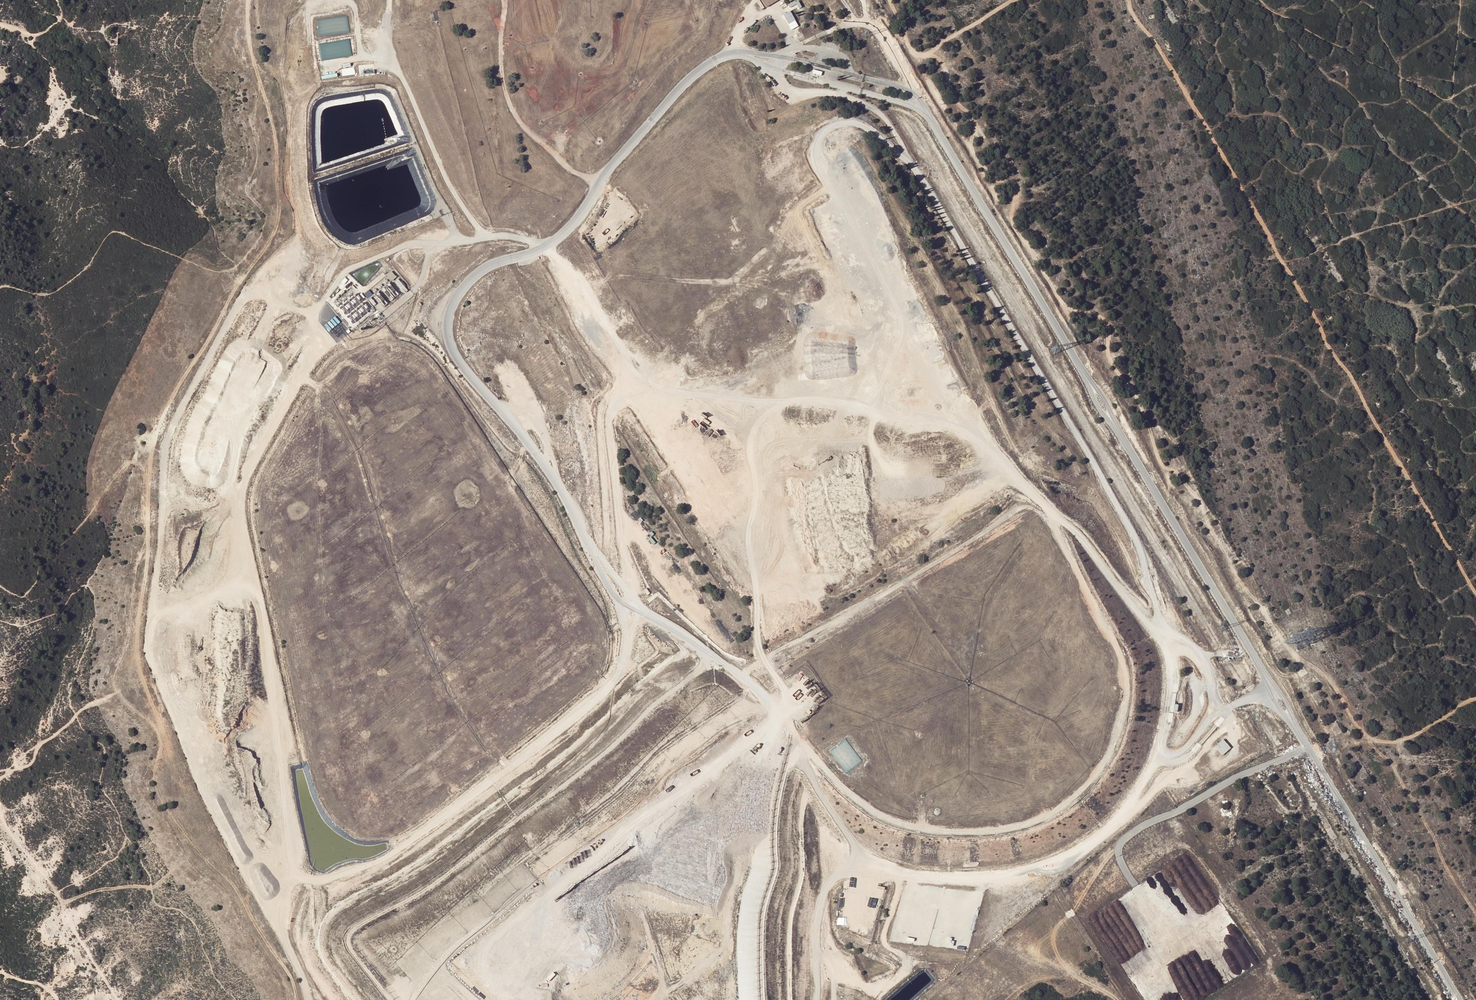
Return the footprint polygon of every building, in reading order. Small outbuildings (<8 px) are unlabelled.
[(758,1),(763,9),(766,7),(762,0),(760,0),(758,1)] [(791,11),(785,15),(796,34),(802,31),(791,11)] [(349,17),(318,19),(319,35),(350,33),(349,17)] [(321,48),(323,60),(353,55),(351,38),(328,42),(329,47),(321,48)] [(342,68),(343,75),(356,74),(355,67),(342,68)] [(377,294),(384,304),(406,288),(393,270),(387,275),(390,279),(375,290),(377,293),(369,298),(373,303),(376,301),(373,297),(377,294)] [(347,297),(350,299),(357,293),(354,290),(347,297)] [(369,298),(373,294),(369,290),(365,294),(369,298)] [(358,293),(342,306),(354,321),(370,308),(358,293)] [(847,738),(830,750),(846,773),(863,761),(847,738)] [(1225,739),(1216,746),(1224,755),(1232,748),(1225,739)] [(1246,945),(1247,941),(1243,935),(1240,934),(1238,930),(1236,936),(1237,937),(1240,941),(1243,942),(1241,943),(1238,953),(1245,955),(1249,953),(1248,958),(1251,963),(1256,965),(1261,961),(1252,947),(1247,945),(1249,949),(1248,953),(1241,951),(1243,945),(1245,946),(1246,945)]
